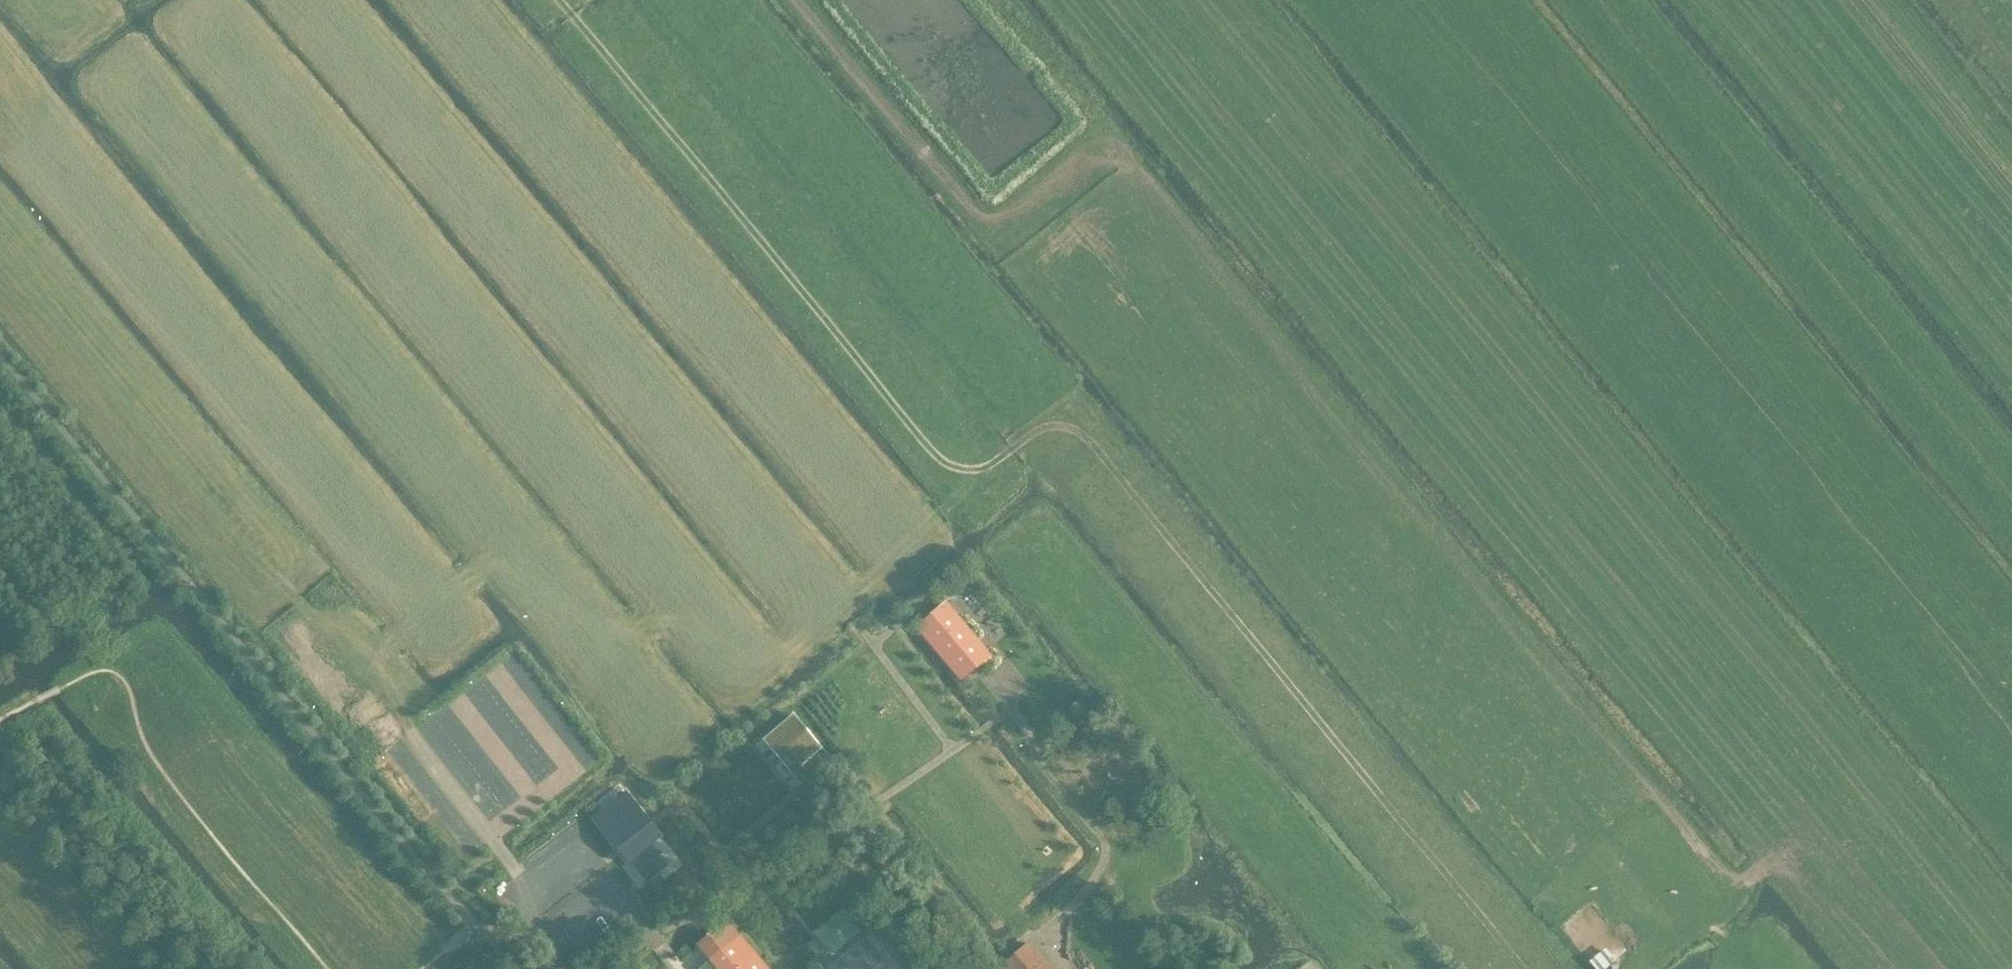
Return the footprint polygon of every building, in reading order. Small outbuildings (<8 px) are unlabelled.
[(917,628),(962,680),(989,657),(945,604),(917,628)] [(801,766),(822,749),(793,714),(762,740),(800,785),(810,776),(801,766)] [(629,790),(596,817),(632,861),(634,859),(652,881),(673,863),(655,842),(665,834),(629,790)] [(699,945),(710,959),(718,968),(766,968),(738,936),(729,925),(727,922),(718,930),(699,945)] [(827,968),(903,968),(908,965),(877,927),(827,968)] [(1003,968),(1050,968),(1029,944),(1001,967),(1003,968)]
